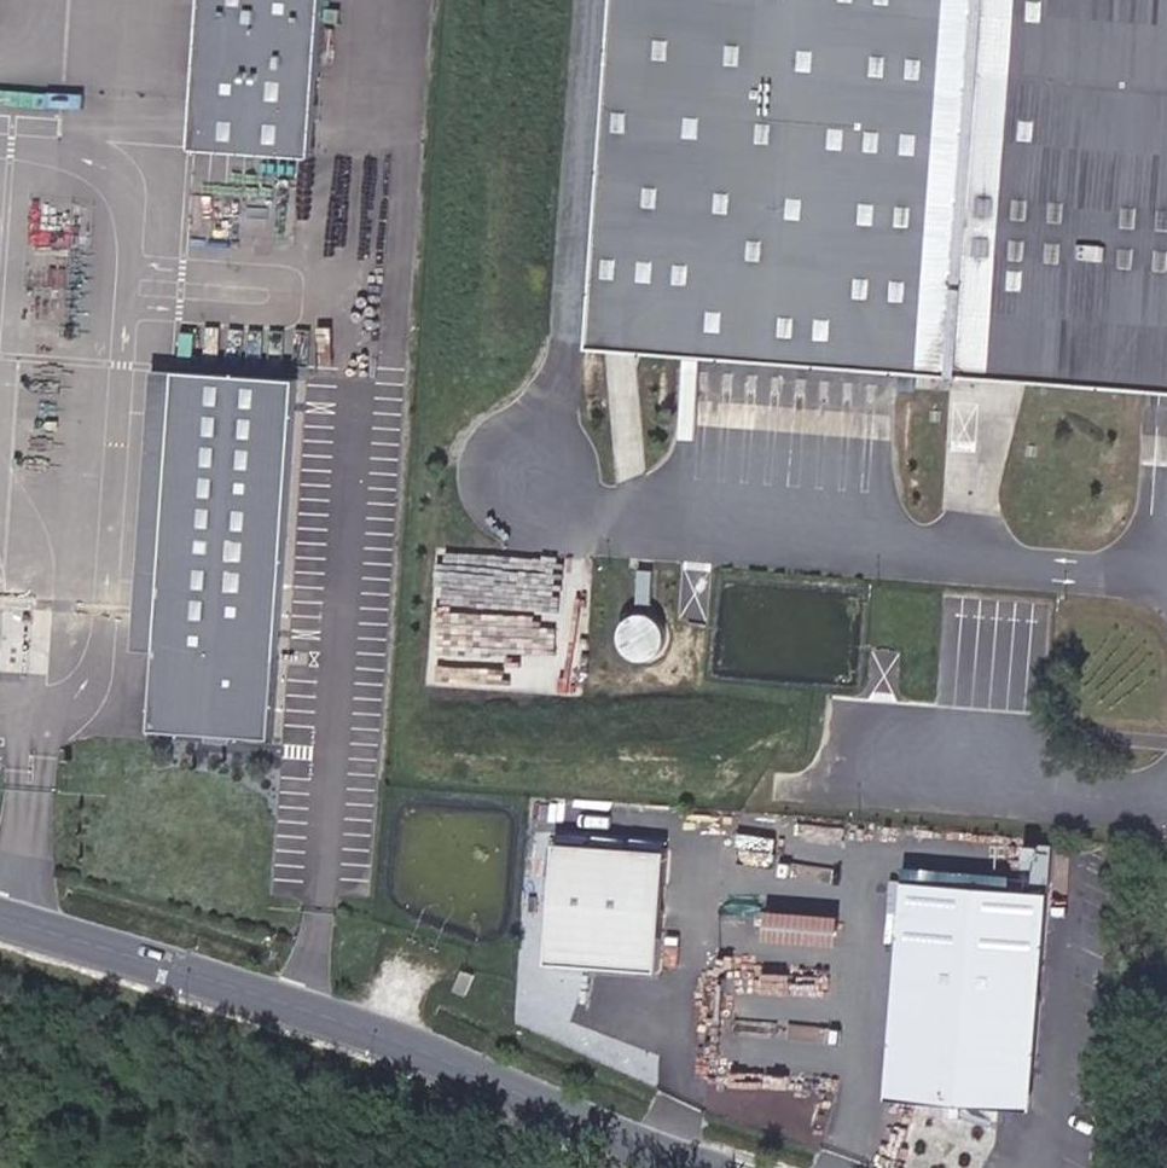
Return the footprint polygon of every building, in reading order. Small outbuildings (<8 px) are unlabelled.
[(316,0),(195,0),(184,141),(305,150),(316,0)] [(588,345),(1166,385),(1166,0),(612,0),(588,345)] [(268,742),(296,381),(175,371),(146,733),(268,742)] [(631,606),(607,641),(649,668),(672,633),(631,606)] [(655,972),(665,852),(557,844),(548,964),(655,972)] [(1031,1105),(1046,892),(886,880),(885,918),(898,919),(884,1099),(1031,1105)]
